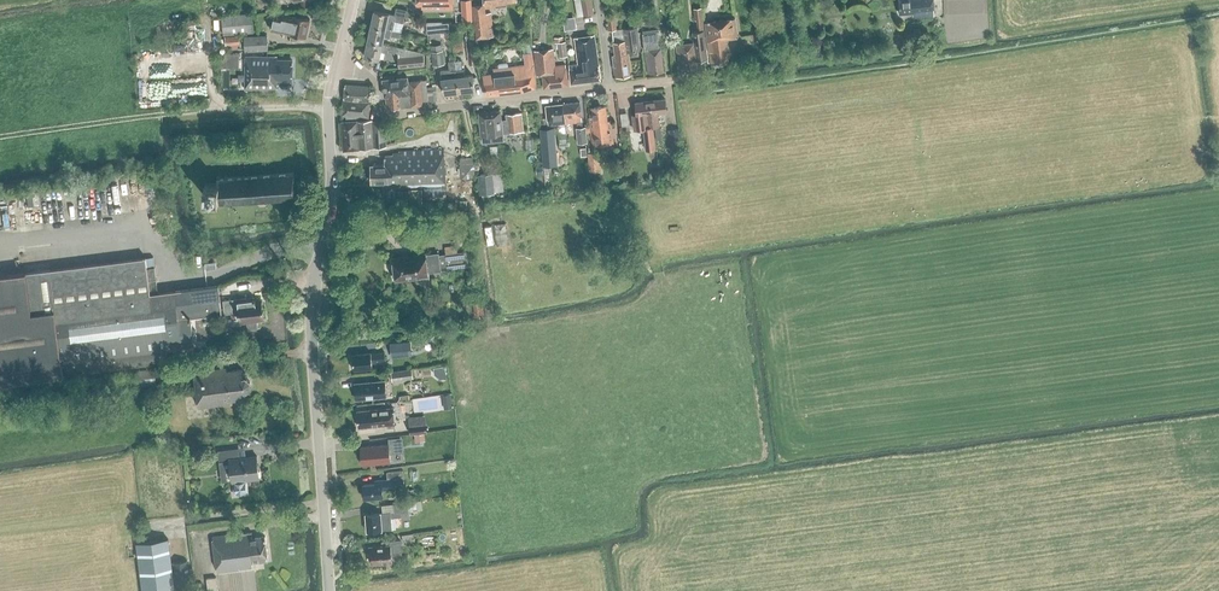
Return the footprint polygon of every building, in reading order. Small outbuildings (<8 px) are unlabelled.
[(452,0),(417,0),(417,6),(421,5),(421,10),(452,10),(452,0)] [(470,0),(464,0),(462,0),(463,22),(471,21),(470,5),(470,2),(470,0)] [(485,5),(473,6),(477,47),(480,47),(479,37),(493,36),(490,14),(485,14),(484,8),(506,6),(506,2),(516,1),(516,0),(484,0),(485,5)] [(591,0),(581,0),(584,15),(593,13),(591,0)] [(646,0),(642,0),(637,1),(640,17),(648,16),(646,0)] [(899,15),(913,14),(914,18),(934,16),(934,9),(934,0),(898,0),(899,15)] [(374,11),(371,25),(392,30),(394,21),(402,22),(403,17),(405,17),(407,11),(397,9),(395,16),(388,15),(388,14),(374,11)] [(252,32),(251,14),(222,17),(223,35),(252,32)] [(566,28),(577,27),(577,15),(565,16),(566,28)] [(310,20),(294,16),(293,20),(276,16),(274,27),(290,31),(290,34),(305,38),(310,20)] [(617,30),(615,17),(606,18),(608,31),(617,30)] [(737,37),(735,19),(705,24),(711,65),(728,62),(725,39),(737,37)] [(184,30),(196,28),(195,20),(183,21),(184,30)] [(442,32),(450,32),(449,23),(441,23),(442,32)] [(368,40),(382,44),(383,36),(390,38),(390,35),(399,37),(400,32),(392,31),(392,30),(371,25),(368,40)] [(639,51),(637,27),(624,29),(625,41),(613,43),(615,55),(612,56),(615,78),(630,76),(627,52),(639,51)] [(756,30),(756,34),(750,35),(751,40),(763,38),(762,29),(756,30)] [(703,30),(692,32),(694,43),(676,46),(679,69),(697,67),(696,61),(707,60),(703,30)] [(660,49),(658,32),(643,34),(648,73),(663,71),(660,49)] [(240,50),(239,36),(225,37),(226,50),(240,50)] [(267,51),(267,36),(243,37),(244,52),(267,51)] [(597,67),(594,36),(575,38),(578,64),(569,65),(571,84),(600,80),(598,67),(597,67)] [(382,44),(368,40),(364,56),(378,59),(380,51),(386,52),(387,51),(403,54),(404,48),(382,44)] [(477,63),(474,40),(465,42),(469,64),(477,63)] [(568,57),(565,41),(557,43),(559,58),(568,57)] [(223,65),(240,65),(240,50),(222,51),(223,65)] [(554,66),(553,50),(534,51),(537,76),(542,75),(544,89),(568,86),(566,68),(565,68),(565,65),(554,66)] [(444,64),(443,51),(431,52),(432,65),(444,64)] [(397,58),(398,68),(425,66),(424,55),(397,58)] [(276,57),(246,57),(245,89),(276,90),(276,79),(291,79),(291,60),(276,60),(276,57)] [(455,62),(458,92),(474,90),(472,75),(464,76),(463,69),(461,70),(460,61),(455,62)] [(443,93),(458,92),(455,62),(450,63),(450,69),(441,71),(442,78),(441,78),(443,93)] [(486,96),(523,91),(534,88),(534,87),(536,86),(533,64),(512,67),(508,68),(508,64),(506,63),(499,63),(498,65),(499,69),(497,69),(494,69),(494,75),(483,76),(486,96)] [(408,82),(407,77),(382,80),(384,97),(386,97),(387,109),(401,107),(423,105),(428,104),(425,80),(420,81),(408,82)] [(346,116),(346,122),(359,120),(359,117),(368,117),(370,86),(345,84),(342,115),(346,116)] [(665,98),(650,99),(653,128),(654,127),(659,127),(658,114),(661,114),(667,113),(665,98)] [(636,113),(632,114),(634,130),(643,129),(653,128),(650,99),(634,101),(636,113)] [(579,103),(563,104),(565,123),(577,122),(578,128),(576,128),(578,144),(587,143),(585,127),(582,128),(581,115),(579,103)] [(565,123),(563,104),(546,106),(547,121),(548,121),(548,125),(565,123)] [(607,122),(605,106),(591,108),(592,118),(589,119),(592,146),(613,144),(610,122),(607,122)] [(500,116),(500,111),(479,113),(482,144),(503,141),(503,138),(503,136),(502,134),(505,134),(523,131),(521,113),(520,113),(506,115),(506,117),(506,120),(501,120),(500,116)] [(359,120),(346,122),(341,122),(343,151),(386,146),(385,124),(380,120),(372,121),(372,119),(359,120)] [(653,128),(643,129),(645,150),(656,149),(654,127),(653,128)] [(544,129),(541,130),(543,160),(555,159),(553,130),(552,129),(548,129),(544,129)] [(681,145),(679,129),(668,130),(670,147),(681,145)] [(560,130),(562,143),(569,142),(567,130),(560,130)] [(446,202),(443,150),(399,151),(399,153),(384,154),(385,165),(370,165),(371,183),(388,182),(388,186),(400,185),(400,187),(403,187),(410,186),(411,188),(422,188),(423,203),(446,202)] [(601,170),(599,152),(588,153),(590,171),(601,170)] [(475,178),(472,157),(459,159),(462,179),(465,179),(465,183),(472,182),(472,178),(475,178)] [(278,173),(275,173),(275,174),(259,175),(259,174),(258,174),(258,175),(243,175),(242,175),(226,176),(226,175),(224,175),(224,176),(219,177),(219,175),(216,175),(217,183),(205,184),(205,197),(216,197),(216,204),(219,204),(219,201),(226,201),(226,202),(227,202),(227,200),(242,199),(243,201),(244,201),(244,199),(258,198),(258,200),(260,200),(260,205),(264,205),(263,198),(275,197),(276,199),(277,199),(277,197),(292,196),(292,198),(294,198),(293,174),(294,174),(294,173),(293,173),(278,174),(278,173)] [(495,193),(493,173),(478,174),(479,194),(495,193)] [(509,222),(497,222),(499,244),(510,243),(509,222)] [(493,224),(487,225),(490,242),(496,241),(493,224)] [(466,265),(465,253),(438,257),(437,254),(425,256),(425,254),(393,258),(394,270),(393,272),(394,276),(395,276),(396,280),(427,276),(427,272),(440,270),(439,269),(466,265)] [(145,258),(25,273),(0,276),(0,383),(63,375),(167,362),(166,350),(169,349),(165,321),(177,319),(175,304),(183,303),(181,290),(157,293),(154,267),(146,268),(145,258)] [(218,285),(181,290),(183,303),(175,304),(177,319),(165,321),(169,349),(194,346),(190,318),(221,314),(218,285)] [(253,301),(253,297),(223,301),(225,313),(231,313),(232,324),(247,322),(248,329),(256,328),(256,320),(264,319),(261,300),(253,301)] [(484,314),(483,302),(473,303),(474,315),(484,314)] [(412,356),(410,341),(390,343),(391,358),(412,356)] [(385,362),(384,352),(370,354),(370,353),(352,354),(353,362),(351,362),(351,368),(353,368),(353,370),(372,368),(371,363),(385,362)] [(156,384),(154,367),(136,369),(138,385),(156,384)] [(443,367),(436,368),(436,373),(440,376),(446,375),(445,368),(443,367)] [(226,371),(226,368),(193,373),(198,408),(230,404),(230,401),(245,399),(244,392),(244,391),(246,390),(247,390),(249,386),(250,386),(250,385),(249,382),(250,382),(249,381),(246,378),(245,377),(243,378),(242,369),(226,371)] [(413,378),(412,369),(391,371),(392,381),(413,378)] [(387,397),(385,381),(375,382),(355,384),(356,400),(387,397)] [(395,427),(393,408),(357,412),(358,427),(361,427),(362,428),(367,428),(367,427),(386,425),(386,428),(395,427)] [(426,433),(425,424),(410,426),(411,434),(414,434),(424,433),(426,433)] [(424,433),(414,434),(415,442),(425,441),(424,433)] [(360,447),(361,465),(390,463),(389,454),(397,453),(396,444),(360,447)] [(245,458),(244,448),(218,451),(219,461),(229,460),(231,481),(233,495),(249,493),(247,479),(259,478),(256,456),(245,458)] [(403,480),(402,471),(387,472),(387,479),(375,480),(375,484),(363,485),(364,499),(382,497),(382,490),(393,489),(392,481),(403,480)] [(408,510),(407,503),(394,505),(395,513),(380,514),(380,513),(365,514),(367,531),(381,530),(381,529),(391,529),(390,517),(400,516),(400,511),(408,510)] [(252,538),(251,532),(212,537),(217,572),(252,568),(251,562),(268,560),(265,536),(252,538)] [(168,539),(136,543),(142,590),(175,590),(168,539)] [(402,562),(401,540),(390,541),(390,545),(370,547),(370,555),(369,555),(369,561),(371,561),(371,563),(390,562),(390,563),(402,562)] [(187,561),(173,563),(177,590),(181,590),(191,590),(187,561)] [(216,577),(206,578),(208,590),(218,590),(216,577)]
